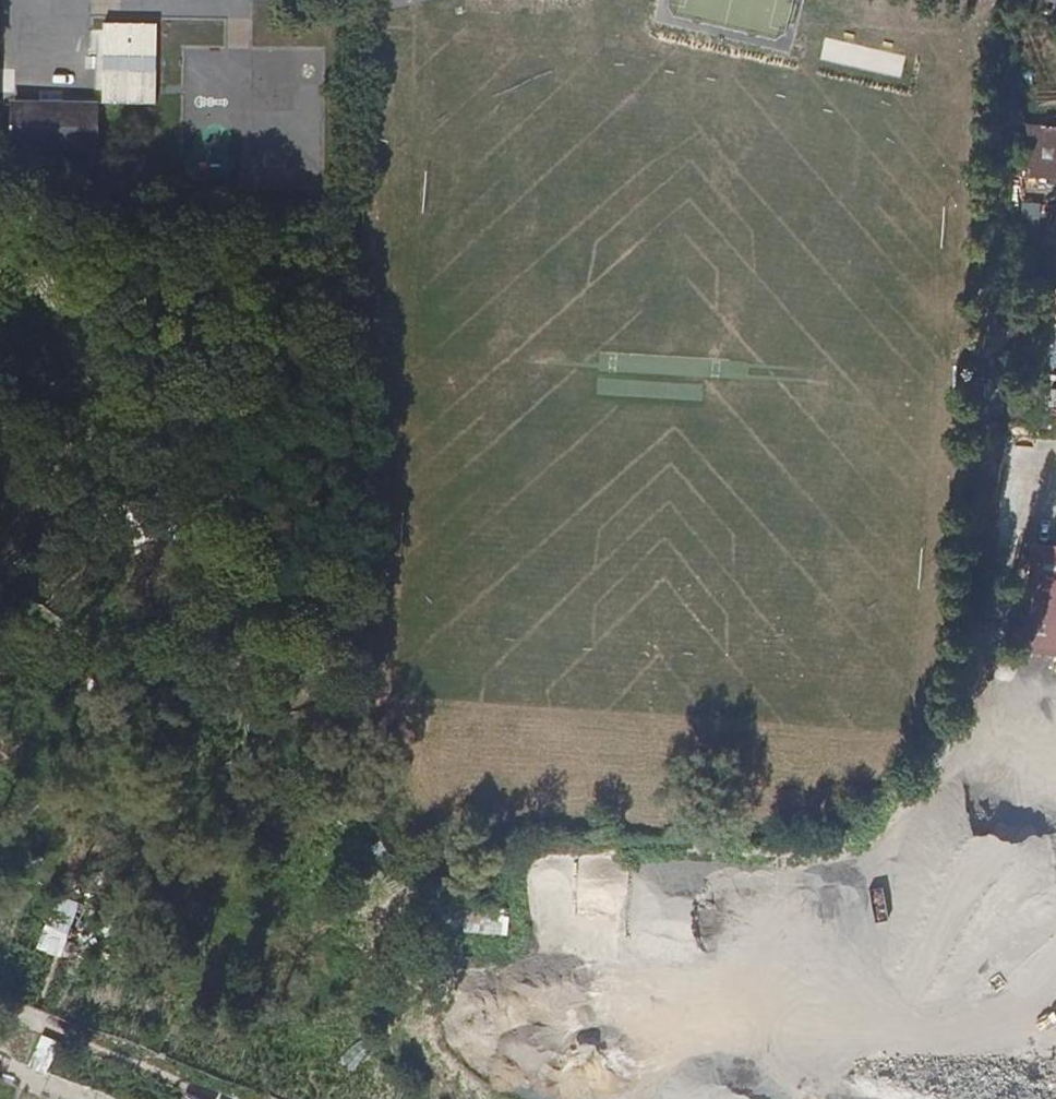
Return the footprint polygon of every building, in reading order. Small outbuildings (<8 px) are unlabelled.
[(140,78),(141,28),(99,27),(98,78),(140,78)] [(98,147),(98,105),(65,105),(64,123),(39,123),(40,105),(15,105),(15,147),(98,147)] [(64,123),(65,105),(40,105),(39,123),(64,123)] [(1055,185),(1055,130),(1029,131),(1029,185),(1055,185)] [(1028,546),(1023,661),(1055,663),(1055,547),(1028,546)]
